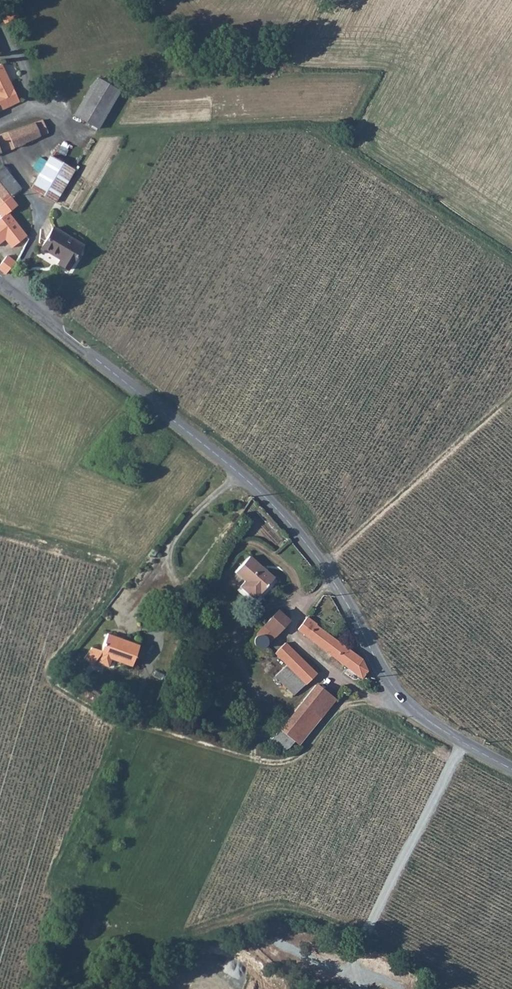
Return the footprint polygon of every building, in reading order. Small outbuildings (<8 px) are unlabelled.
[(0,12),(0,16),(4,24),(18,17),(12,5),(0,12)] [(27,97),(8,59),(0,63),(0,81),(1,83),(0,83),(0,110),(27,97)] [(120,90),(93,75),(71,114),(97,129),(120,90)] [(15,141),(16,143),(50,127),(42,109),(0,129),(0,148),(15,141)] [(59,194),(76,163),(53,150),(35,183),(58,196),(59,194)] [(12,190),(14,188),(25,178),(7,158),(1,162),(0,163),(0,199),(2,201),(10,195),(14,192),(12,190)] [(2,201),(0,203),(0,215),(1,215),(0,216),(0,242),(4,239),(11,247),(27,235),(9,212),(18,205),(10,195),(2,201)] [(71,261),(84,236),(53,220),(42,241),(64,252),(62,256),(71,261)] [(240,586),(259,602),(277,581),(249,556),(235,572),(245,581),(240,586)] [(185,609),(180,607),(174,621),(180,623),(185,609)] [(257,631),(256,635),(255,637),(254,638),(253,640),(253,642),(253,643),(254,644),(255,645),(257,647),(259,648),(261,648),(263,647),(288,620),(278,610),(257,631)] [(297,629),(361,678),(367,671),(362,659),(316,625),(316,624),(307,616),(297,629)] [(111,659),(132,666),(139,645),(107,633),(101,650),(92,647),(84,658),(92,664),(94,661),(108,667),(111,659)] [(275,676),(294,695),(305,684),(316,673),(285,642),(275,653),(287,665),(275,676)] [(299,745),(335,700),(316,684),(272,739),(285,750),(289,747),(294,741),(299,745)]
